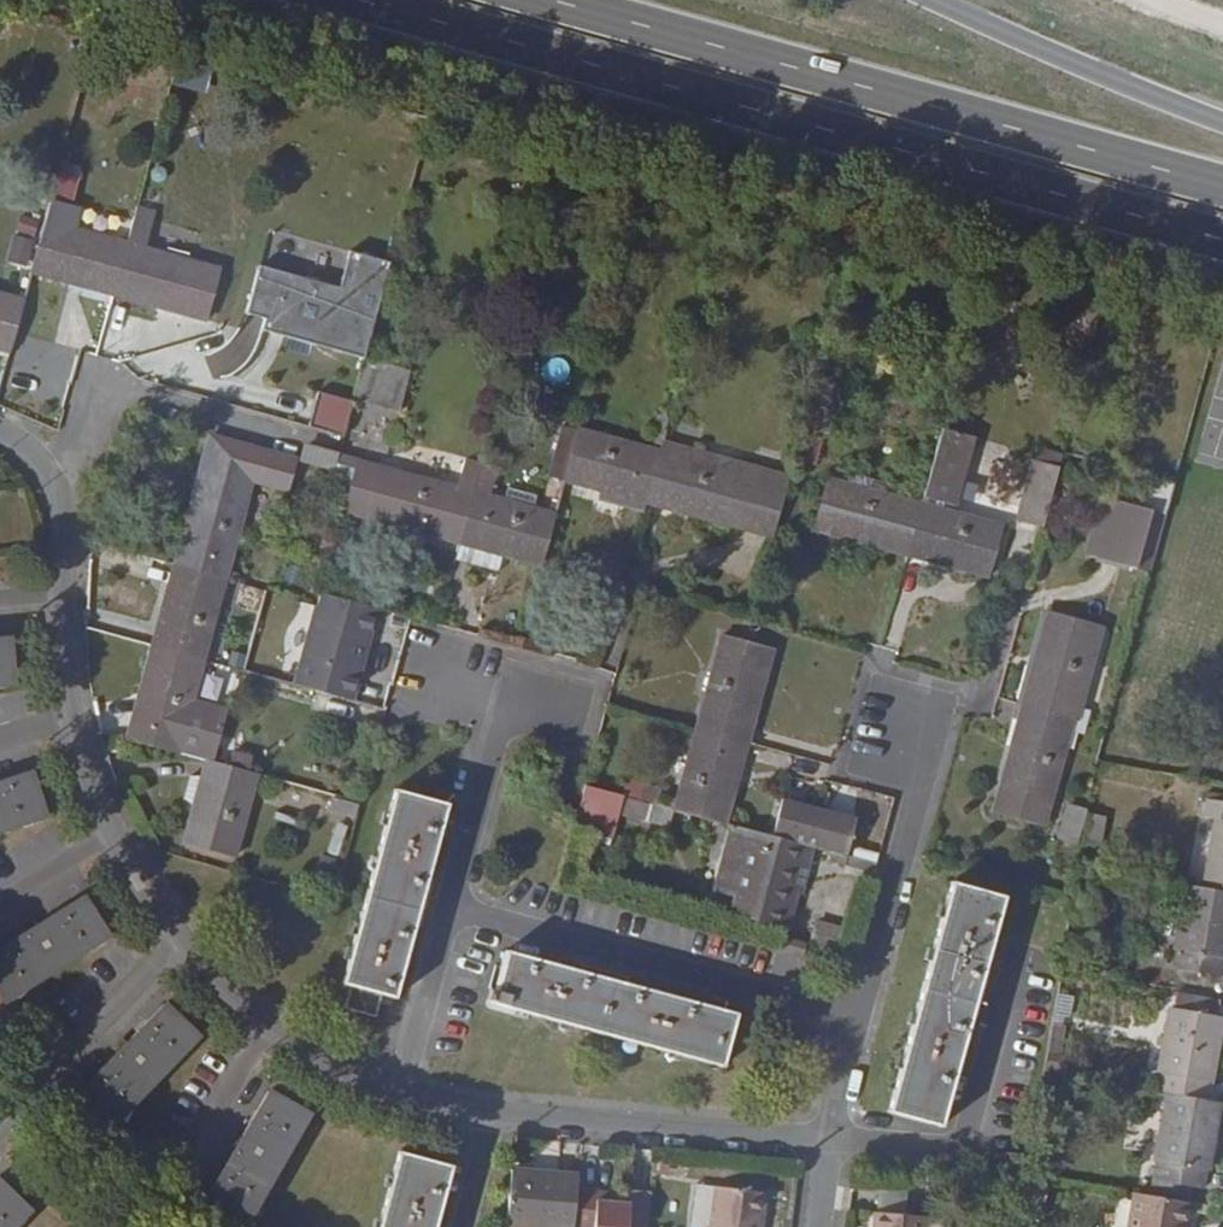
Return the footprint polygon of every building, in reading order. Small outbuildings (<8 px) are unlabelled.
[(60,172),(51,202),(71,208),(79,178),(60,172)] [(137,207),(127,243),(113,294),(208,320),(221,269),(145,248),(155,212),(137,207)] [(28,268),(40,223),(19,217),(7,262),(28,268)] [(113,294),(127,243),(46,221),(32,272),(70,282),(68,290),(111,301),(113,294)] [(245,324),(369,355),(392,263),(350,253),(342,287),(259,267),(245,324)] [(9,352),(24,300),(0,293),(0,350),(9,352)] [(363,359),(352,399),(401,411),(411,372),(363,359)] [(815,380),(803,428),(823,434),(828,435),(841,388),(815,380)] [(319,389),(309,427),(342,437),(352,399),(319,389)] [(564,478),(577,429),(577,428),(564,425),(550,477),(563,480),(564,480),(564,478)] [(815,467),(823,434),(803,428),(794,461),(815,467)] [(941,428),(921,503),(907,555),(989,579),(1004,526),(953,511),(974,436),(941,428)] [(645,503),(658,451),(577,429),(564,478),(564,480),(600,490),(598,499),(642,511),(645,503)] [(210,436),(174,566),(226,580),(253,481),(290,491),(298,459),(210,436)] [(661,441),(658,451),(645,503),(775,537),(791,475),(661,441)] [(335,463),(338,453),(338,451),(309,443),(305,462),(342,472),(344,466),(335,463)] [(1034,447),(1031,459),(1059,466),(1062,454),(1034,447)] [(458,543),(480,463),(466,459),(458,487),(338,453),(335,463),(344,466),(353,469),(353,470),(342,511),(458,543)] [(1043,528),(1059,466),(1031,459),(1015,520),(1043,528)] [(460,543),(503,555),(541,565),(555,515),(491,497),(499,469),(480,463),(458,543),(460,543)] [(850,473),(847,483),(887,494),(890,484),(850,473)] [(907,555),(921,503),(887,494),(847,483),(827,477),(813,529),(907,555)] [(1150,510),(1164,514),(1173,482),(1153,477),(1145,509),(1150,510)] [(1150,510),(1145,509),(1104,497),(1087,556),(1134,569),(1150,510)] [(498,571),(503,555),(460,543),(456,560),(498,571)] [(226,580),(174,566),(152,648),(204,661),(226,580)] [(1022,705),(1088,724),(1091,710),(1078,706),(1100,624),(1048,610),(1022,705)] [(721,635),(696,729),(748,743),(774,648),(721,635)] [(9,638),(0,638),(0,686),(13,685),(9,638)] [(204,661),(152,648),(126,741),(178,754),(206,762),(213,764),(223,727),(188,718),(204,661)] [(324,668),(301,662),(296,680),(319,686),(324,668)] [(1085,733),(1088,724),(1022,705),(993,813),(1044,827),(1071,730),(1085,733)] [(696,729),(674,811),(726,826),(748,743),(696,729)] [(243,772),(258,775),(266,778),(271,762),(248,755),(243,772)] [(203,775),(194,806),(184,843),(235,857),(258,775),(243,772),(213,764),(206,762),(203,775)] [(30,771),(0,781),(0,833),(45,818),(30,771)] [(184,798),(194,806),(203,775),(190,775),(184,798)] [(587,786),(577,826),(615,835),(621,815),(650,823),(654,805),(587,786)] [(384,996),(397,999),(405,970),(406,966),(414,964),(418,951),(410,949),(433,867),(434,865),(442,862),(446,849),(438,847),(450,804),(395,789),(341,984),(353,987),(347,1010),(377,1019),(384,996)] [(334,796),(330,809),(357,818),(361,803),(334,796)] [(783,798),(773,838),(806,847),(814,850),(846,858),(856,818),(783,798)] [(1222,890),(1222,801),(1203,798),(1200,817),(1214,819),(1204,887),(1222,890)] [(1084,844),(1100,847),(1106,816),(1090,814),(1084,844)] [(806,847),(773,838),(732,827),(710,909),(783,930),(806,847)] [(813,857),(814,850),(806,847),(783,930),(789,931),(800,892),(803,893),(813,857)] [(449,850),(446,849),(442,862),(434,865),(433,867),(443,871),(449,850)] [(877,867),(814,850),(813,857),(875,874),(877,867)] [(321,857),(315,878),(330,882),(336,861),(321,857)] [(1006,896),(951,881),(887,1112),(942,1127),(958,1068),(959,1064),(967,1065),(971,1052),(963,1050),(988,957),(998,955),(1001,942),(994,940),(1006,896)] [(1204,887),(1186,884),(1174,950),(1176,951),(1173,968),(1222,976),(1222,971),(1222,890),(1204,887)] [(82,896),(37,925),(34,921),(22,929),(25,933),(0,949),(0,995),(6,1004),(109,938),(82,896)] [(816,920),(807,952),(842,962),(851,930),(816,920)] [(1004,943),(1001,942),(998,955),(988,957),(988,961),(999,963),(1004,943)] [(506,950),(491,1004),(723,1067),(738,1013),(677,996),(674,996),(671,987),(659,983),(656,991),(570,967),(567,966),(564,958),(552,954),(550,962),(506,950)] [(421,952),(418,951),(414,964),(406,966),(405,970),(415,972),(421,952)] [(552,951),(552,954),(564,958),(567,966),(570,967),(573,956),(552,951)] [(659,980),(659,983),(671,987),(674,996),(677,996),(680,986),(672,984),(659,980)] [(200,1039),(164,1004),(127,1043),(124,1040),(114,1050),(117,1053),(80,1092),(115,1127),(200,1039)] [(1206,1100),(1209,1081),(1212,1082),(1222,1025),(1222,1016),(1169,1007),(1157,1072),(1160,1073),(1157,1092),(1166,1094),(1206,1100)] [(1066,1025),(1053,1023),(1048,1047),(1061,1050),(1066,1025)] [(967,1065),(959,1064),(958,1068),(969,1070),(971,1066),(974,1053),(971,1052),(967,1065)] [(312,1116),(268,1092),(240,1138),(236,1135),(229,1148),(233,1150),(206,1197),(251,1222),(312,1116)] [(1153,1180),(1192,1187),(1202,1189),(1206,1170),(1209,1171),(1221,1103),(1206,1100),(1166,1094),(1153,1180)] [(379,1226),(436,1226),(445,1225),(448,1212),(441,1210),(452,1166),(399,1152),(379,1226)] [(577,1192),(579,1175),(510,1169),(505,1226),(574,1226),(577,1192)] [(1153,1180),(1150,1196),(1189,1203),(1192,1187),(1153,1180)] [(0,1183),(0,1226),(18,1226),(32,1213),(0,1183)] [(716,1185),(695,1183),(689,1226),(711,1226),(716,1185)] [(767,1192),(716,1185),(711,1226),(762,1226),(767,1192)] [(628,1226),(647,1226),(649,1191),(631,1188),(630,1203),(628,1226)] [(577,1192),(574,1226),(583,1226),(628,1226),(630,1203),(596,1200),(596,1194),(577,1192)] [(1189,1203),(1150,1196),(1134,1193),(1128,1226),(1187,1226),(1191,1203),(1189,1203)] [(871,1226),(926,1226),(927,1216),(872,1211),(871,1226)] [(448,1212),(445,1225),(436,1226),(448,1226),(452,1213),(448,1212)]
